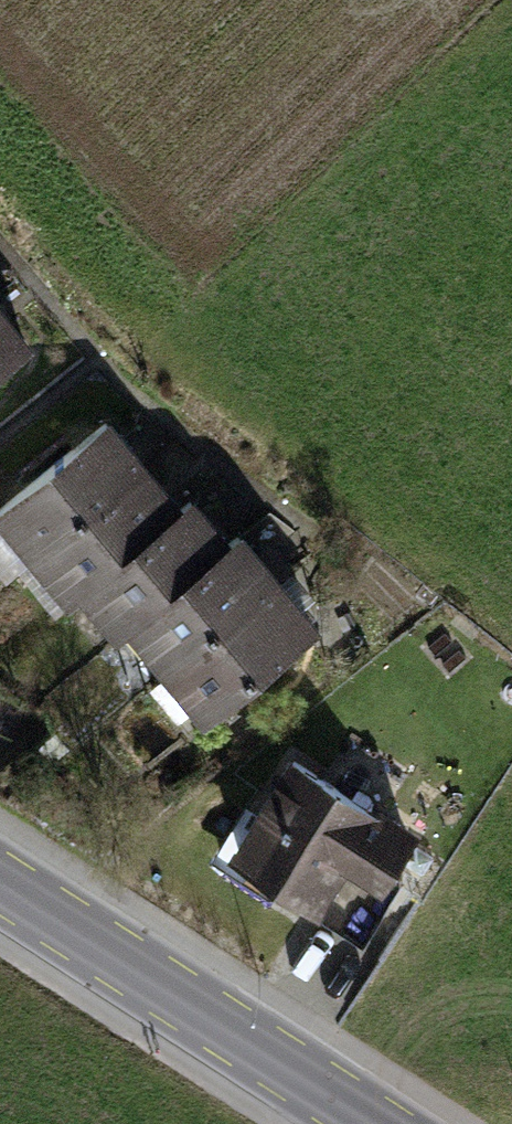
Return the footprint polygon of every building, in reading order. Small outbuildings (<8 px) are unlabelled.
[(0,314),(0,366),(26,346),(0,314)] [(105,423),(7,503),(44,549),(143,469),(105,423)] [(143,469),(44,549),(80,593),(92,583),(178,513),(143,469)] [(191,503),(178,513),(92,583),(128,628),(140,618),(227,547),(191,503)] [(239,537),(227,547),(140,618),(176,662),(274,582),(287,572),(265,546),(254,556),(239,537)] [(312,629),(274,582),(176,662),(213,709),(312,629)] [(293,761),(238,846),(319,899),(354,844),(386,864),(405,834),(293,761)]
